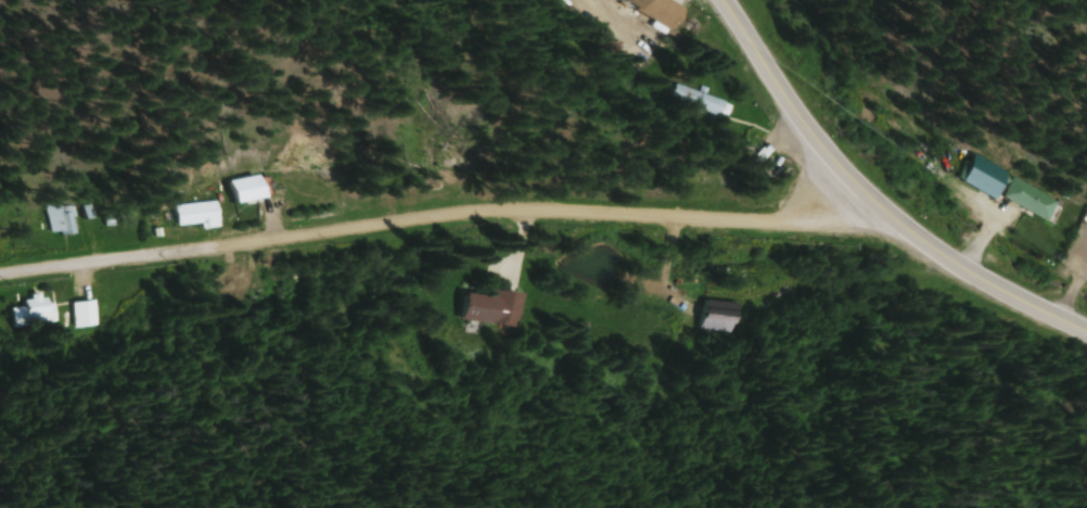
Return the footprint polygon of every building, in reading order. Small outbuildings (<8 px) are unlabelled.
[(688,9),(674,0),(623,0),(674,31),(688,9)] [(723,117),(728,102),(675,83),(670,98),(723,117)] [(776,158),(761,148),(753,161),(768,171),(776,158)] [(1000,201),(1014,173),(978,155),(964,183),(1000,201)] [(236,180),(241,204),(272,197),(267,173),(236,180)] [(221,226),(221,202),(178,203),(179,227),(221,226)] [(50,234),(78,234),(78,203),(50,203),(50,234)] [(518,329),(523,293),(491,288),(489,296),(464,293),(460,320),(518,329)] [(11,307),(14,329),(58,322),(53,292),(25,296),(27,305),(11,307)] [(733,334),(738,305),(702,299),(698,328),(733,334)] [(76,329),(100,326),(97,300),(73,302),(76,329)]
